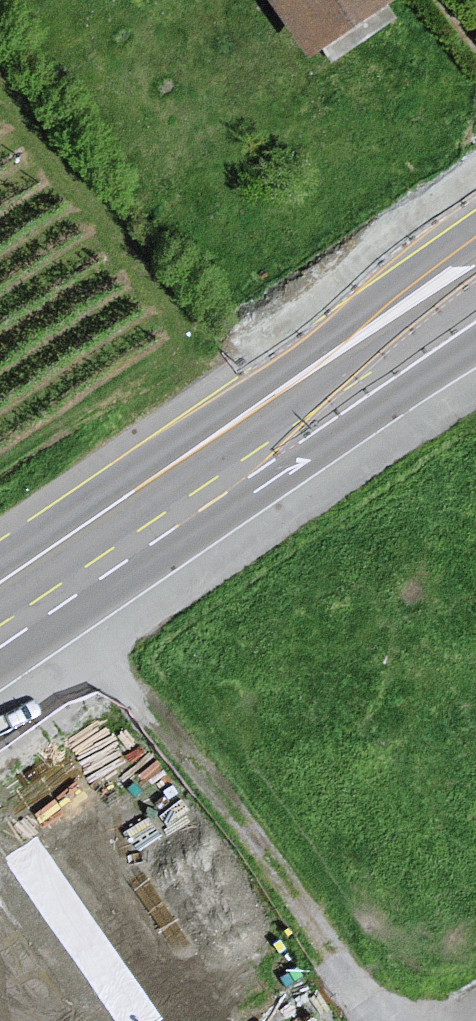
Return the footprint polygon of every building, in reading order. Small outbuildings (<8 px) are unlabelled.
[(310,56),(390,0),(271,0),(310,56)]
